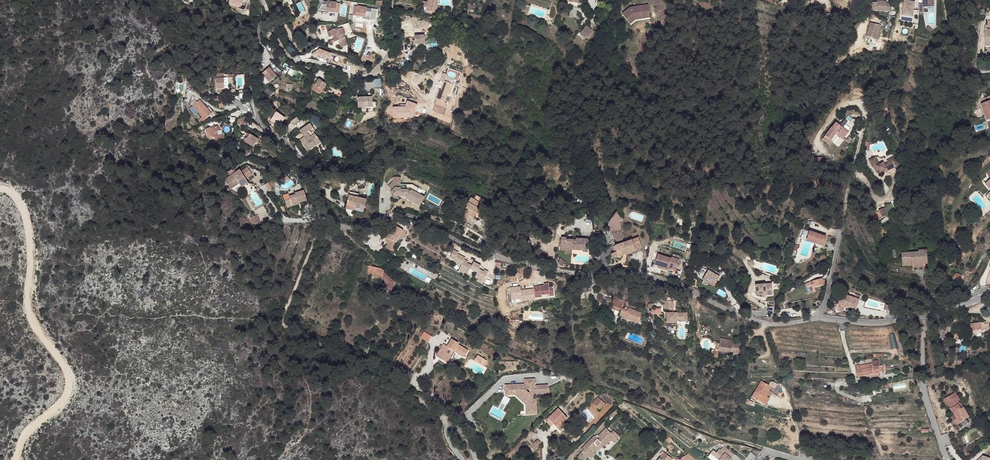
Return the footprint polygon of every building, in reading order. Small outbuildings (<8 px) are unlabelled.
[(428,1),(426,10),(436,12),(439,0),(428,0),(428,1)] [(324,1),(320,1),(317,6),(321,7),(318,12),(326,13),(326,11),(329,12),(335,13),(337,4),(327,2),(327,5),(322,5),(324,1)] [(885,2),(876,2),(876,10),(876,11),(889,11),(889,3),(885,3),(885,2)] [(652,16),(649,3),(631,8),(623,15),(630,22),(636,17),(635,16),(641,15),(641,18),(652,16)] [(914,16),(914,3),(902,3),(902,16),(914,16)] [(366,9),(357,7),(355,16),(364,18),(364,20),(369,20),(370,13),(365,12),(366,9)] [(636,17),(630,22),(632,24),(637,20),(641,18),(641,15),(635,16),(636,17)] [(877,40),(880,26),(870,23),(866,37),(877,40)] [(336,29),(328,32),(329,37),(333,36),(335,42),(339,41),(341,48),(350,45),(344,25),(335,28),(336,29)] [(585,27),(580,34),(586,39),(591,32),(585,27)] [(329,60),(331,53),(316,48),(314,55),(329,60)] [(264,81),(267,84),(269,82),(270,83),(272,81),(272,80),(276,76),(269,68),(262,74),(266,79),(264,81)] [(224,88),(224,78),(223,78),(222,73),(216,74),(217,78),(216,78),(216,82),(216,88),(217,92),(224,92),(224,88)] [(315,86),(314,86),(312,89),(320,94),(327,85),(319,79),(317,83),(314,81),(312,84),(315,86)] [(453,84),(444,81),(441,90),(440,94),(438,93),(436,100),(438,100),(436,104),(446,107),(447,103),(445,103),(448,93),(450,94),(453,84)] [(180,83),(186,90),(189,88),(185,84),(182,82),(180,83)] [(373,99),(358,98),(358,107),(372,108),(373,99)] [(211,113),(199,99),(195,102),(196,104),(193,107),(204,119),(209,115),(211,113)] [(981,105),(988,121),(989,120),(989,101),(981,105)] [(405,103),(405,106),(392,106),(392,118),(415,118),(415,103),(405,103)] [(275,112),(269,122),(279,128),(285,118),(275,112)] [(836,122),(825,135),(833,142),(838,135),(839,134),(844,137),(848,132),(836,122)] [(310,123),(300,130),(305,137),(301,140),(308,151),(316,145),(317,147),(322,143),(312,129),(313,128),(310,123)] [(210,128),(210,127),(205,129),(209,139),(213,137),(215,142),(223,138),(221,134),(219,135),(217,131),(220,130),(217,125),(214,126),(210,128)] [(850,133),(848,132),(844,137),(839,134),(838,135),(844,140),(850,133)] [(244,139),(244,140),(253,147),(258,139),(249,134),(247,139),(246,140),(244,139)] [(876,157),(870,160),(874,168),(875,168),(877,171),(879,170),(880,173),(884,171),(887,170),(888,171),(896,167),(893,161),(884,165),(883,163),(880,165),(876,157)] [(242,167),(226,177),(232,186),(241,180),(243,184),(250,179),(242,167)] [(392,182),(387,187),(392,191),(390,192),(395,198),(398,196),(405,196),(407,196),(406,198),(415,203),(420,195),(416,193),(418,188),(411,184),(400,184),(400,182),(392,182)] [(292,206),(298,204),(298,203),(301,202),(307,200),(304,190),(295,193),(295,195),(290,196),(290,198),(285,200),(287,205),(291,203),(292,206)] [(349,192),(347,204),(348,204),(355,206),(354,210),(363,212),(366,199),(358,198),(358,193),(349,192)] [(424,197),(420,195),(415,203),(419,205),(424,197)] [(474,199),(471,197),(465,206),(467,207),(464,212),(470,216),(474,218),(479,208),(477,207),(480,202),(474,199)] [(619,216),(619,215),(616,213),(609,222),(605,227),(610,231),(614,225),(613,225),(619,216)] [(252,217),(254,224),(263,223),(260,214),(252,217)] [(624,243),(622,230),(620,222),(617,223),(617,225),(615,225),(616,228),(613,228),(613,233),(617,245),(624,243)] [(388,233),(389,234),(385,241),(386,242),(386,243),(387,243),(385,247),(393,252),(396,247),(395,246),(399,238),(401,240),(406,231),(397,226),(395,229),(392,227),(388,233)] [(806,241),(808,234),(804,233),(802,242),(822,248),(823,245),(817,244),(812,243),(806,241)] [(588,239),(561,238),(560,247),(565,248),(564,251),(572,251),(572,250),(572,248),(575,248),(575,250),(583,250),(583,252),(587,252),(588,239)] [(635,249),(634,245),(632,240),(624,243),(627,251),(631,250),(631,251),(636,250),(635,249)] [(627,251),(624,243),(617,245),(615,246),(617,252),(618,255),(623,254),(622,253),(627,251)] [(483,282),(488,271),(485,269),(484,271),(479,269),(481,265),(474,262),(472,265),(467,263),(468,261),(464,259),(465,257),(458,254),(459,252),(454,249),(450,257),(455,259),(454,260),(462,264),(459,270),(464,273),(465,271),(468,273),(470,268),(477,272),(475,276),(479,278),(478,280),(483,282)] [(918,253),(902,254),(903,266),(912,265),(912,263),(912,262),(915,262),(915,263),(915,266),(920,265),(920,262),(928,261),(927,251),(918,252),(918,253)] [(671,259),(658,254),(654,265),(668,269),(669,268),(671,268),(676,270),(679,260),(672,257),(671,259)] [(381,269),(370,265),(368,272),(381,277),(381,278),(387,283),(385,292),(391,293),(394,282),(382,271),(383,270),(381,269)] [(708,266),(706,270),(719,278),(721,274),(708,266)] [(719,278),(702,268),(699,272),(705,275),(702,279),(714,286),(719,278)] [(961,282),(963,275),(957,273),(954,280),(961,282)] [(823,278),(811,281),(813,287),(815,287),(825,284),(823,278)] [(534,286),(535,297),(554,295),(553,286),(549,287),(548,283),(544,283),(544,285),(534,286)] [(773,295),(773,288),(770,288),(770,284),(757,285),(757,295),(763,294),(766,294),(766,295),(773,295)] [(840,299),(839,303),(845,305),(857,309),(861,299),(843,294),(841,299),(840,299)] [(610,308),(620,312),(621,312),(623,307),(622,306),(624,302),(614,298),(610,308)] [(673,309),(673,301),(665,301),(665,304),(663,305),(664,309),(665,308),(665,309),(673,309)] [(842,312),(845,305),(839,303),(838,303),(836,310),(842,312)] [(625,307),(623,307),(621,312),(620,312),(619,316),(637,323),(641,313),(629,307),(628,311),(626,310),(627,307),(625,306),(625,307)] [(686,313),(676,313),(676,314),(673,314),(673,313),(666,313),(666,324),(676,324),(676,320),(680,320),(680,322),(687,322),(686,313)] [(970,324),(971,330),(989,327),(989,323),(985,324),(984,321),(970,324)] [(424,332),(420,338),(428,342),(432,336),(424,332)] [(738,354),(739,343),(732,342),(732,345),(729,344),(730,339),(719,338),(718,342),(718,346),(716,345),(715,350),(712,349),(711,357),(717,358),(718,352),(722,352),(728,353),(738,354)] [(448,346),(444,344),(436,356),(447,363),(451,358),(450,357),(454,351),(464,357),(468,351),(458,345),(459,344),(452,340),(448,346)] [(870,375),(879,373),(879,372),(884,372),(884,365),(879,365),(879,360),(872,360),(872,364),(856,366),(857,377),(870,375)] [(752,397),(763,405),(768,398),(765,396),(771,387),(761,381),(752,397)] [(525,384),(505,385),(506,392),(519,392),(519,393),(525,399),(526,399),(526,404),(527,411),(531,410),(531,414),(537,414),(536,398),(534,398),(534,396),(536,396),(536,393),(549,393),(548,384),(535,385),(535,383),(525,384)] [(873,392),(872,387),(861,389),(862,397),(870,396),(869,392),(873,392)] [(506,392),(506,395),(516,395),(526,404),(526,399),(525,399),(519,393),(519,392),(506,392)] [(946,403),(948,406),(949,406),(952,411),(955,410),(956,412),(954,413),(955,415),(955,416),(952,418),(955,425),(960,422),(959,420),(964,418),(965,419),(970,417),(956,393),(943,400),(945,403),(946,403)] [(599,399),(593,404),(599,409),(605,404),(599,399)] [(561,434),(568,427),(564,424),(563,424),(562,423),(567,419),(558,409),(545,421),(547,423),(550,421),(554,424),(558,429),(557,430),(561,434)] [(602,431),(598,436),(599,437),(597,439),(594,436),(580,450),(582,452),(580,453),(579,455),(578,457),(577,459),(579,459),(586,459),(588,458),(590,459),(591,459),(596,455),(594,453),(602,445),(604,447),(611,441),(615,445),(619,442),(616,438),(611,434),(608,431),(605,434),(602,431)] [(531,444),(536,449),(542,443),(537,438),(531,444)] [(715,455),(720,459),(731,459),(732,459),(731,459),(734,455),(724,447),(721,450),(720,449),(717,453),(715,455)] [(711,453),(719,459),(720,459),(715,455),(717,453),(714,450),(711,453)] [(672,459),(662,451),(660,454),(662,456),(659,459),(672,459)]
